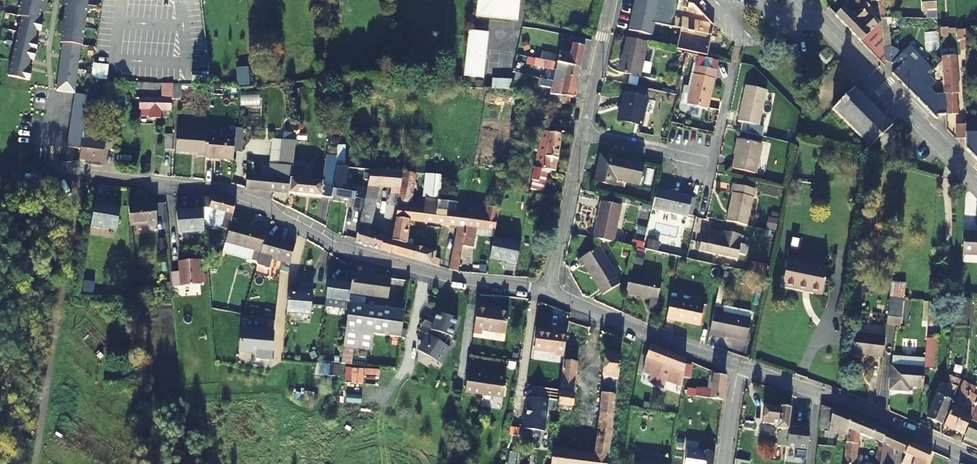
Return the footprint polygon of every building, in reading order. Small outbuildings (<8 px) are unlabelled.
[(520,5),(478,0),(476,19),(518,23),(520,5)] [(659,0),(635,0),(628,34),(651,39),(654,26),(672,30),(678,4),(669,2),(667,9),(658,7),(659,0)] [(851,33),(868,17),(861,9),(859,0),(847,0),(847,1),(859,9),(852,15),(845,8),(835,16),(851,33)] [(871,14),(874,10),(866,2),(862,6),(860,0),(859,0),(861,9),(868,17),(871,14)] [(920,12),(926,12),(926,18),(936,18),(936,0),(920,0),(920,12)] [(42,8),(20,3),(17,19),(21,21),(39,24),(42,8)] [(85,19),(86,8),(64,5),(62,16),(85,19)] [(83,30),(85,19),(62,16),(61,27),(83,30)] [(880,25),(878,26),(870,19),(868,17),(851,33),(885,66),(880,25)] [(39,24),(21,21),(18,35),(35,39),(36,34),(40,35),(42,25),(39,24)] [(83,30),(61,27),(58,45),(60,45),(79,47),(81,47),(83,30)] [(954,49),(955,29),(940,28),(939,49),(954,49)] [(485,70),(488,35),(470,34),(467,68),(485,70)] [(35,39),(18,35),(15,50),(36,55),(38,45),(34,45),(35,39)] [(542,62),(581,69),(587,41),(573,38),(571,45),(574,45),(571,55),(561,54),(560,58),(543,55),(542,62)] [(646,46),(626,42),(618,75),(639,80),(646,46)] [(60,45),(57,69),(76,71),(79,47),(60,45)] [(892,74),(909,91),(927,73),(930,70),(928,68),(926,69),(906,49),(891,64),(897,69),(892,74)] [(34,64),(36,55),(15,50),(11,65),(29,68),(30,63),(34,64)] [(955,57),(942,58),(947,115),(957,114),(956,94),(958,94),(955,57)] [(572,78),(578,79),(581,69),(542,62),(536,60),(535,68),(557,72),(554,84),(564,86),(565,83),(571,84),(572,78)] [(91,79),(108,80),(109,64),(92,63),(91,79)] [(29,68),(11,65),(8,79),(29,84),(32,74),(28,73),(29,68)] [(716,73),(696,68),(687,106),(707,111),(711,93),(715,76),(716,73)] [(72,95),(76,71),(57,69),(54,93),(72,95)] [(935,84),(928,76),(929,76),(927,73),(909,91),(918,101),(929,90),(935,84)] [(522,94),(525,77),(515,75),(511,93),(522,94)] [(569,107),(570,99),(574,100),(578,79),(572,78),(571,84),(565,83),(564,86),(554,84),(541,81),(540,88),(551,91),(548,104),(553,105),(569,107)] [(490,92),(510,93),(511,83),(491,82),(490,92)] [(165,101),(171,102),(173,102),(173,101),(173,86),(159,86),(150,85),(150,92),(165,93),(165,101)] [(173,86),(173,101),(181,101),(182,87),(173,86)] [(767,94),(746,89),(737,125),(758,129),(767,94)] [(854,89),(832,111),(873,151),(875,149),(879,153),(897,137),(890,130),(892,127),(854,89)] [(944,102),(934,102),(934,95),(929,90),(918,101),(935,119),(938,116),(945,115),(944,102)] [(241,91),(240,105),(260,106),(260,91),(241,91)] [(124,96),(109,94),(108,108),(129,111),(130,101),(123,100),(124,96)] [(83,124),(86,98),(72,95),(65,149),(79,151),(82,128),(83,124)] [(646,101),(624,96),(618,124),(641,129),(646,101)] [(161,112),(170,112),(171,102),(165,101),(140,101),(140,111),(141,112),(141,118),(150,119),(150,121),(160,122),(161,112)] [(498,133),(498,103),(482,103),(481,132),(498,133)] [(566,123),(547,120),(545,130),(564,132),(566,123)] [(963,122),(963,126),(964,141),(965,150),(976,159),(976,122),(963,122)] [(964,141),(963,126),(955,127),(955,141),(964,141)] [(94,136),(95,131),(82,128),(79,151),(78,162),(102,164),(105,141),(99,140),(99,137),(94,136)] [(205,161),(207,136),(177,133),(175,153),(198,155),(198,160),(205,161)] [(541,133),(530,191),(544,193),(547,175),(541,173),(542,170),(556,173),(561,136),(541,133)] [(233,163),(235,139),(207,136),(205,161),(233,163)] [(247,177),(245,191),(289,196),(290,181),(294,143),(281,141),(278,174),(269,173),(268,179),(247,177)] [(762,147),(739,141),(733,171),(755,176),(762,147)] [(637,186),(641,168),(600,158),(594,185),(614,189),(616,182),(637,186)] [(329,160),(324,184),(290,181),(289,196),(330,200),(332,200),(333,197),(339,170),(338,162),(329,160)] [(356,202),(354,211),(362,213),(367,193),(351,190),(351,186),(346,185),(348,170),(339,170),(333,197),(356,202)] [(390,195),(399,197),(403,174),(371,172),(367,193),(362,213),(355,244),(390,254),(392,242),(385,240),(385,238),(372,233),(380,189),(390,191),(390,195)] [(411,210),(411,205),(416,174),(403,174),(399,197),(398,208),(411,210)] [(423,198),(438,200),(441,177),(426,176),(423,198)] [(727,224),(748,229),(756,192),(735,187),(727,224)] [(656,191),(652,208),(651,212),(687,219),(691,199),(656,191)] [(226,215),(222,231),(229,231),(230,224),(234,205),(216,200),(212,199),(211,201),(209,211),(226,215)] [(222,224),(220,230),(222,231),(226,215),(209,211),(211,201),(201,201),(203,213),(203,219),(222,224)] [(437,208),(411,205),(411,210),(398,208),(392,242),(390,254),(439,268),(440,261),(433,259),(435,254),(406,245),(409,222),(459,228),(451,272),(459,274),(460,270),(465,243),(468,228),(469,216),(448,214),(449,204),(438,202),(437,208)] [(591,242),(612,246),(619,209),(599,204),(591,242)] [(105,207),(94,206),(90,229),(116,233),(120,211),(105,209),(105,207)] [(487,208),(471,206),(469,216),(468,228),(465,243),(464,248),(474,249),(477,229),(495,231),(499,209),(487,208)] [(158,234),(156,207),(128,209),(129,228),(149,227),(149,235),(158,234)] [(203,219),(203,213),(194,214),(194,215),(188,215),(187,214),(176,215),(178,236),(205,234),(204,230),(203,219)] [(204,230),(220,230),(222,224),(203,219),(204,230)] [(768,219),(766,228),(774,230),(776,221),(768,219)] [(229,231),(225,246),(262,254),(265,238),(267,233),(230,224),(229,231)] [(701,236),(698,252),(737,260),(741,245),(737,244),(739,236),(724,233),(722,241),(701,236)] [(963,233),(962,256),(976,257),(976,236),(972,235),(972,234),(963,233)] [(291,264),(297,242),(289,241),(289,243),(265,238),(262,254),(260,258),(258,267),(271,270),(273,261),(291,264)] [(516,267),(520,244),(494,239),(490,260),(507,263),(507,265),(516,267)] [(615,280),(597,250),(575,263),(579,270),(583,268),(600,298),(618,288),(614,281),(615,280)] [(828,267),(788,259),(782,285),(822,294),(828,267)] [(178,276),(171,277),(172,292),(180,291),(180,292),(201,290),(198,264),(180,266),(181,269),(178,270),(178,276)] [(381,297),(388,298),(390,281),(352,276),(351,282),(350,286),(348,306),(357,306),(358,297),(380,300),(381,297)] [(653,316),(660,283),(628,276),(624,296),(648,302),(645,314),(653,316)] [(348,306),(350,286),(329,282),(327,297),(325,307),(347,310),(348,306)] [(289,294),(287,314),(311,316),(313,291),(305,290),(305,295),(289,294)] [(900,324),(903,299),(889,297),(886,322),(900,324)] [(699,329),(703,308),(671,301),(667,322),(699,329)] [(485,309),(485,306),(477,305),(473,332),(481,333),(482,329),(504,332),(507,312),(485,309)] [(721,315),(722,307),(714,305),(707,337),(722,340),(722,336),(726,338),(726,339),(744,343),(749,321),(721,315)] [(403,313),(357,306),(348,306),(347,310),(344,333),(400,339),(403,313)] [(420,343),(428,347),(424,354),(439,363),(449,347),(444,344),(449,335),(451,336),(457,319),(436,312),(432,325),(431,326),(437,328),(438,329),(435,334),(432,332),(429,335),(426,333),(425,334),(420,343)] [(432,325),(423,320),(418,330),(425,334),(426,333),(429,335),(432,332),(435,334),(438,329),(437,328),(431,326),(432,325)] [(566,342),(580,344),(582,327),(568,323),(567,332),(566,342)] [(555,355),(555,358),(564,359),(566,342),(567,332),(550,330),(549,334),(536,333),(534,353),(555,355)] [(272,362),(275,334),(242,332),(240,354),(258,356),(258,361),(272,362)] [(881,357),(884,337),(853,334),(850,353),(881,357)] [(932,371),(935,340),(926,339),(925,358),(924,369),(923,370),(932,371)] [(558,407),(572,409),(580,344),(566,342),(564,359),(561,378),(558,407)] [(428,347),(420,343),(416,349),(424,354),(428,347)] [(657,388),(667,355),(650,348),(646,360),(643,376),(652,379),(649,386),(657,388)] [(594,457),(552,451),(551,463),(607,463),(621,356),(607,355),(594,457)] [(683,386),(686,362),(667,355),(657,388),(665,390),(667,384),(682,389),(683,386)] [(892,355),(891,366),(924,369),(925,358),(892,355)] [(681,396),(689,397),(723,402),(726,378),(715,377),(712,392),(697,390),(696,391),(688,390),(691,364),(686,362),(683,386),(682,389),(681,395),(681,396)] [(316,364),(316,375),(340,376),(340,364),(316,364)] [(924,369),(891,366),(889,390),(908,392),(908,387),(922,388),(923,370),(924,369)] [(345,383),(364,384),(364,375),(380,375),(380,369),(345,368),(345,383)] [(467,371),(464,392),(502,398),(505,379),(482,376),(483,373),(467,371)] [(953,386),(958,388),(960,382),(948,376),(948,384),(953,386)] [(969,408),(972,409),(976,397),(975,395),(976,390),(976,389),(965,383),(965,391),(970,394),(964,406),(969,408)] [(942,426),(955,396),(956,393),(958,388),(953,386),(950,394),(939,389),(928,419),(942,426)] [(955,402),(944,426),(954,431),(961,414),(962,412),(963,410),(964,406),(970,394),(965,391),(959,404),(955,402)] [(827,437),(829,437),(832,411),(821,407),(818,428),(823,434),(825,435),(827,437)] [(790,425),(792,409),(781,408),(781,412),(765,410),(764,421),(770,421),(770,424),(779,425),(779,428),(786,429),(785,431),(782,431),(781,445),(787,446),(788,443),(789,433),(790,425)] [(830,442),(831,438),(845,444),(849,417),(832,411),(829,437),(827,437),(825,435),(823,434),(822,438),(830,442)] [(965,438),(976,443),(976,412),(965,438)] [(964,436),(971,419),(961,414),(954,431),(964,436)] [(849,417),(845,444),(843,463),(881,463),(884,432),(849,417)] [(798,428),(799,426),(790,425),(789,433),(788,443),(787,446),(787,448),(807,450),(808,436),(808,429),(798,428)] [(884,432),(881,463),(894,463),(896,452),(910,458),(909,461),(906,461),(905,463),(927,463),(931,453),(884,432)] [(688,451),(686,463),(715,463),(716,455),(688,451)]
